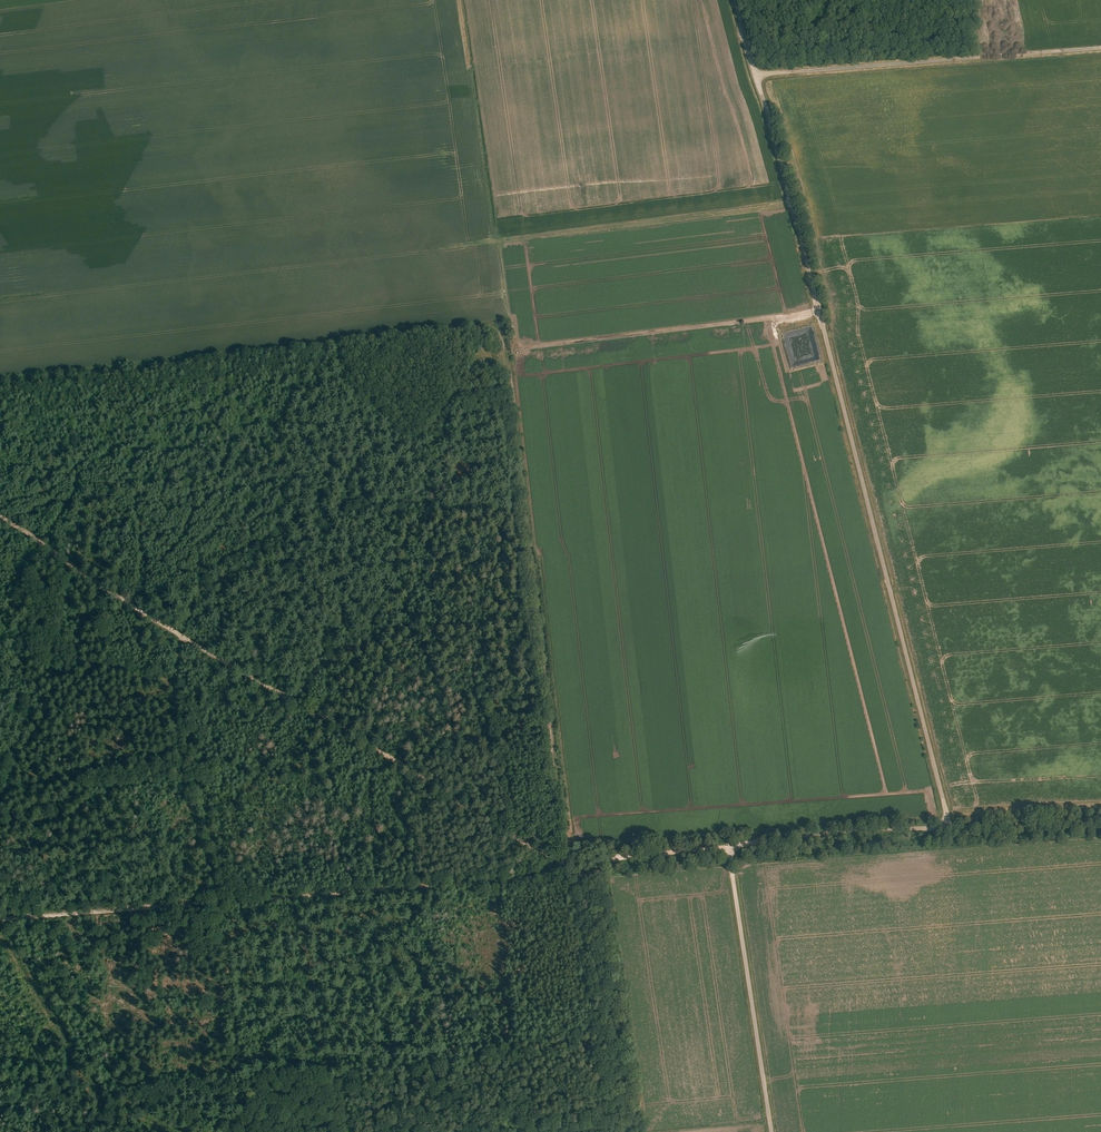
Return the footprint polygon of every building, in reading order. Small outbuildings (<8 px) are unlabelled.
[(737,330),(739,340),(745,339),(745,335),(746,334),(746,331),(759,329),(759,326),(745,328),(745,324),(734,326),(735,330),(737,330)] [(786,335),(789,350),(796,348),(796,350),(801,349),(800,344),(805,343),(804,341),(801,342),(798,332),(786,335)]
